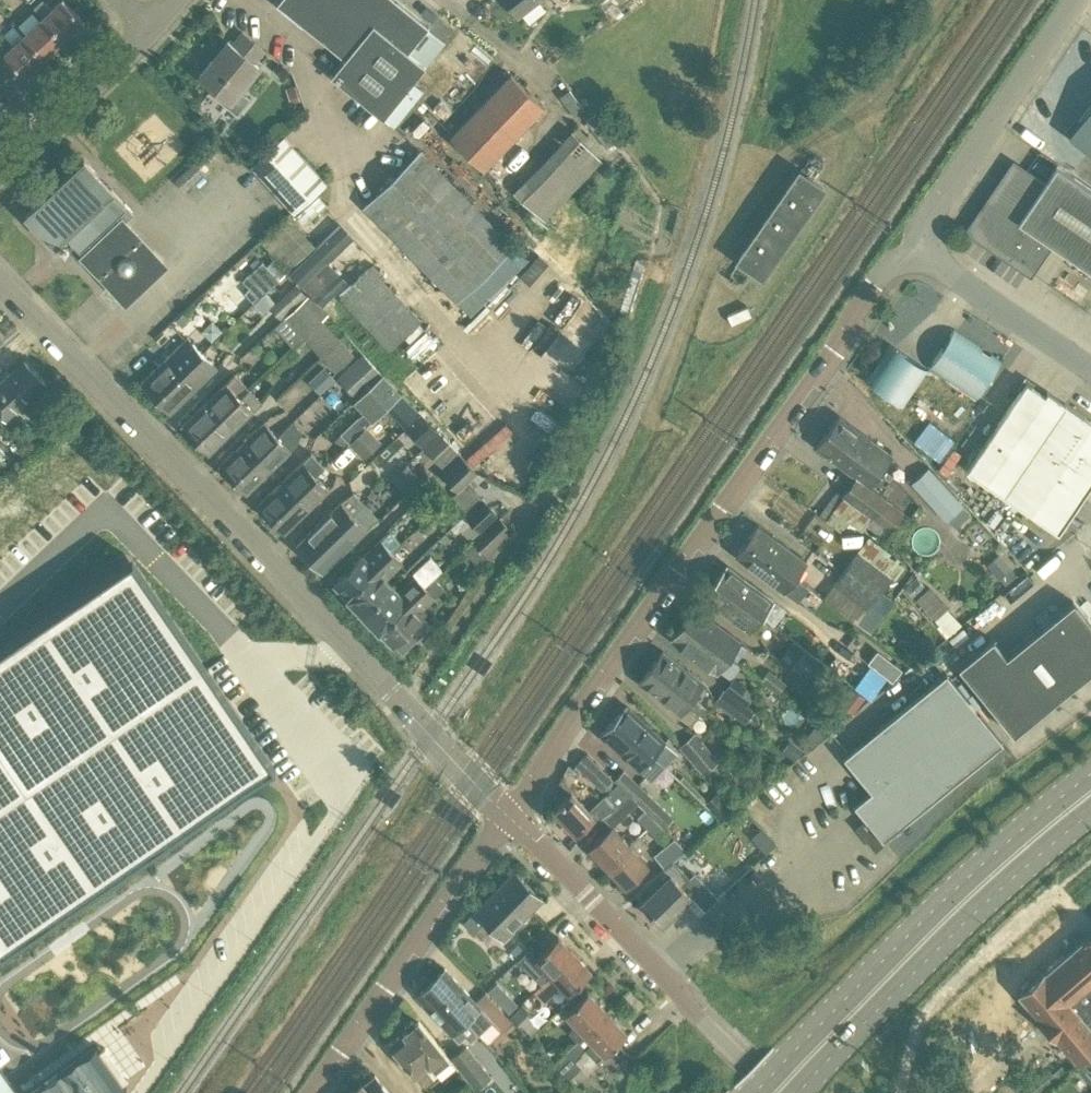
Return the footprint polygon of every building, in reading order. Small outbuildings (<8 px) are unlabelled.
[(64,38),(84,19),(83,18),(83,19),(71,6),(65,0),(58,0),(51,7),(44,0),(39,0),(33,6),(42,15),(64,38)] [(277,3),(302,24),(344,58),(330,75),(383,118),(425,65),(408,51),(429,26),(428,25),(396,0),(279,0),(277,3)] [(538,0),(506,0),(518,16),(538,0)] [(622,2),(630,13),(641,5),(637,0),(624,0),(622,2)] [(42,15),(23,33),(45,56),(64,38),(42,15)] [(255,61),(264,49),(242,32),(233,44),(227,39),(199,75),(218,90),(214,94),(238,113),(249,98),(239,90),(259,65),(255,61)] [(45,56),(23,33),(3,52),(4,53),(5,53),(25,74),(24,74),(25,75),(45,56)] [(511,74),(451,136),(484,167),(543,104),(511,74)] [(295,84),(285,87),(291,103),(301,99),(295,84)] [(570,88),(560,95),(574,114),(583,108),(570,88)] [(1069,133),(1090,150),(1090,104),(1069,133)] [(572,131),(514,192),(544,220),(602,159),(596,153),(602,147),(590,133),(583,141),(572,131)] [(319,191),(328,183),(284,134),(250,164),(294,214),(319,191)] [(510,243),(491,223),(421,150),(363,207),(378,224),(454,300),(510,243)] [(59,240),(61,243),(60,244),(60,245),(60,246),(61,247),(61,248),(62,248),(63,249),(64,249),(65,248),(66,248),(67,247),(82,247),(85,251),(83,253),(125,298),(133,291),(134,291),(135,291),(136,291),(137,291),(138,290),(139,289),(139,288),(139,286),(138,285),(164,262),(122,218),(132,210),(112,188),(107,193),(91,176),(96,171),(84,158),(25,214),(54,245),(59,240)] [(175,180),(184,190),(204,172),(195,162),(175,180)] [(1056,164),(1043,183),(1015,164),(970,230),(1029,270),(1048,242),(1090,271),(1090,188),(1056,164)] [(737,260),(761,277),(823,187),(799,170),(737,260)] [(328,202),(319,191),(294,214),(304,224),(328,202)] [(337,221),(315,241),(301,255),(304,259),(290,272),(312,295),(326,282),(389,349),(422,318),(371,265),(374,262),(337,221)] [(288,270),(278,260),(270,268),(263,260),(242,279),(248,286),(243,291),(254,302),(288,270)] [(285,314),(308,292),(297,281),(275,303),(285,314)] [(308,292),(285,314),(284,315),(304,337),(323,319),(329,314),(308,292)] [(190,317),(184,311),(176,318),(182,324),(190,317)] [(323,319),(304,337),(321,355),(341,338),(323,319)] [(977,398),(1001,359),(954,328),(928,367),(977,398)] [(347,332),(341,338),(321,355),(336,371),(355,353),(354,352),(360,346),(347,332)] [(154,398),(201,353),(186,337),(139,382),(154,398)] [(903,406),(928,369),(889,342),(863,379),(903,406)] [(201,353),(154,398),(169,414),(217,368),(201,353)] [(382,373),(365,355),(341,378),(357,395),(382,373)] [(0,380),(0,411),(5,417),(20,403),(33,418),(48,404),(35,389),(44,381),(24,358),(0,380)] [(324,366),(309,380),(319,391),(334,377),(324,366)] [(195,439),(249,388),(235,373),(181,425),(183,427),(181,432),(188,439),(193,438),(195,439)] [(291,375),(270,388),(279,401),(299,388),(291,375)] [(382,376),(356,401),(374,420),(387,408),(400,395),(382,376)] [(1043,454),(1074,408),(1047,390),(1045,393),(1026,381),(966,469),(1012,500),(1043,454)] [(249,388),(195,439),(196,440),(195,446),(201,452),(206,452),(208,454),(262,402),(249,388)] [(387,408),(404,426),(420,412),(402,393),(400,395),(387,408)] [(286,429),(311,414),(304,402),(278,417),(286,429)] [(1043,454),(1089,485),(1090,482),(1090,419),(1074,408),(1043,454)] [(438,430),(420,412),(404,426),(403,428),(421,447),(422,445),(438,430)] [(840,414),(828,430),(890,477),(892,475),(882,467),(892,454),(840,414)] [(232,478),(276,436),(263,422),(219,465),(220,466),(219,471),(226,478),(231,478),(232,478)] [(368,426),(350,444),(364,457),(381,440),(368,426)] [(438,430),(422,445),(442,466),(458,451),(438,430)] [(890,477),(828,430),(816,446),(855,475),(843,492),(873,515),(867,523),(886,537),(904,512),(868,485),(879,471),(889,478),(890,477)] [(289,449),(276,436),(232,478),(245,492),(289,449)] [(311,453),(257,504),(258,505),(258,511),(264,517),(269,517),(270,518),(315,476),(324,467),(311,453)] [(1043,454),(1012,500),(1058,531),(1089,485),(1043,454)] [(457,490),(469,480),(477,472),(461,455),(441,474),(457,490)] [(928,467),(912,481),(946,519),(962,504),(928,467)] [(315,476),(270,518),(270,523),(276,530),(281,530),(283,532),(327,489),(315,476)] [(469,480),(457,490),(449,498),(464,513),(482,496),(475,486),(469,480)] [(339,501),(295,544),(296,545),(296,550),(302,557),(307,557),(308,558),(363,504),(352,492),(339,501)] [(482,496),(464,513),(453,523),(470,541),(500,515),(482,496)] [(363,504),(308,558),(308,563),(314,570),(319,570),(321,571),(376,518),(363,504)] [(500,516),(474,540),(464,550),(478,564),(488,554),(510,526),(500,516)] [(746,539),(795,576),(807,562),(757,524),(746,539)] [(403,544),(389,530),(334,583),(348,598),(395,554),(394,553),(403,544)] [(884,547),(869,535),(822,596),(832,603),(857,621),(867,608),(880,617),(894,599),(881,590),(890,577),(893,579),(904,564),(883,548),(884,547)] [(795,576),(746,539),(734,554),(784,591),(795,576)] [(992,546),(981,555),(995,571),(1006,562),(992,546)] [(402,562),(395,554),(348,598),(363,613),(393,584),(386,578),(402,562)] [(411,571),(414,574),(423,584),(440,568),(428,555),(411,571)] [(2,951),(2,950),(136,858),(223,799),(265,771),(194,666),(123,563),(122,563),(0,647),(0,952),(2,951)] [(715,580),(760,615),(773,598),(727,564),(715,580)] [(1005,584),(1017,574),(1012,567),(1000,577),(1005,584)] [(393,584),(363,613),(377,628),(423,584),(414,574),(398,590),(393,584)] [(423,584),(377,628),(391,643),(394,641),(402,650),(430,623),(421,613),(425,610),(422,607),(444,586),(433,575),(424,584),(423,584)] [(760,615),(715,580),(703,596),(748,631),(760,615)] [(916,600),(934,619),(948,606),(930,586),(916,600)] [(1084,674),(1083,674),(1090,668),(1090,622),(1073,600),(1006,654),(992,637),(958,665),(1013,732),(1084,674)] [(695,606),(683,622),(729,657),(741,640),(695,606)] [(962,623),(955,615),(942,627),(949,635),(962,623)] [(729,657),(683,622),(671,639),(717,673),(729,657)] [(822,661),(793,639),(778,659),(807,681),(822,661)] [(877,648),(867,661),(892,679),(901,666),(877,648)] [(663,650),(651,666),(693,698),(705,682),(663,650)] [(852,684),(861,672),(837,654),(828,666),(852,684)] [(693,698),(651,666),(638,682),(681,714),(691,723),(698,713),(702,717),(708,708),(693,698)] [(946,672),(845,755),(873,790),(856,804),(883,837),(1002,741),(946,672)] [(732,676),(725,686),(747,703),(755,693),(732,676)] [(747,703),(725,686),(715,700),(745,722),(754,710),(747,704),(747,703)] [(852,712),(864,696),(852,687),(840,702),(852,712)] [(842,712),(820,692),(810,704),(833,724),(842,712)] [(627,704),(613,718),(652,755),(663,765),(676,753),(663,743),(665,740),(627,704)] [(652,755),(613,718),(600,733),(638,769),(650,780),(663,765),(652,755)] [(815,723),(805,737),(815,745),(825,731),(815,723)] [(719,760),(695,731),(679,745),(703,774),(719,760)] [(611,777),(586,753),(576,764),(601,788),(611,777)] [(624,769),(613,779),(620,784),(630,794),(638,801),(646,809),(655,819),(656,820),(665,811),(646,792),(647,792),(624,769)] [(620,784),(592,811),(596,814),(594,816),(600,822),(611,812),(630,794),(620,784)] [(596,814),(592,811),(572,790),(552,809),(576,833),(594,816),(596,814)] [(721,821),(732,811),(716,793),(705,802),(721,821)] [(630,794),(611,812),(618,820),(638,801),(630,794)] [(655,819),(646,809),(637,818),(647,827),(655,819)] [(655,819),(647,827),(656,836),(664,828),(656,820),(655,819)] [(630,844),(629,843),(611,825),(589,847),(607,866),(630,844)] [(630,844),(607,866),(625,885),(648,863),(639,853),(648,843),(639,834),(629,843),(630,844)] [(672,859),(673,860),(686,849),(674,836),(653,853),(665,867),(672,859)] [(672,859),(665,867),(645,885),(651,891),(641,901),(663,924),(692,897),(681,885),(689,877),(673,860),(672,859)] [(477,934),(529,883),(515,869),(474,910),(464,921),(477,934)] [(543,897),(529,883),(477,934),(479,937),(491,925),(503,937),(543,897)] [(1044,972),(1019,992),(1077,1059),(1090,1047),(1090,932),(1044,972)] [(558,935),(536,955),(529,947),(528,948),(518,957),(517,958),(541,983),(551,973),(574,952),(558,935)] [(518,957),(528,948),(520,940),(511,949),(518,957)] [(551,973),(541,983),(535,989),(544,999),(561,983),(567,990),(590,969),(574,952),(551,973)] [(444,966),(430,980),(471,1024),(470,1024),(478,1032),(489,1022),(489,1015),(483,1008),(473,998),(444,966)] [(430,980),(415,993),(452,1033),(459,1040),(465,1035),(470,1040),(478,1032),(470,1024),(471,1024),(430,980)] [(498,1001),(507,992),(497,981),(488,990),(498,1001)] [(482,989),(473,998),(483,1008),(492,999),(482,989)] [(583,1032),(609,1010),(590,990),(566,1013),(574,1022),(566,1030),(575,1039),(583,1031),(583,1032)] [(518,1022),(526,1014),(528,1012),(521,1005),(510,1017),(516,1024),(518,1022)] [(493,1018),(493,1019),(502,1029),(511,1020),(502,1010),(493,1018)] [(575,1059),(586,1048),(597,1059),(628,1030),(609,1010),(583,1032),(572,1043),(552,1060),(570,1078),(582,1066),(575,1059)] [(404,1030),(389,1042),(424,1086),(434,1078),(426,1068),(430,1064),(436,1071),(451,1059),(445,1052),(446,1051),(419,1018),(417,1020),(411,1019),(404,1024),(404,1030)] [(466,1044),(451,1056),(476,1087),(491,1075),(466,1044)] [(125,1087),(122,1083),(118,1078),(99,1050),(95,1045),(59,1070),(28,1092),(121,1092),(125,1087)] [(5,1072),(0,1064),(0,1092),(20,1092),(5,1072)] [(362,1092),(390,1092),(375,1074),(365,1082),(363,1080),(356,1085),(362,1092)]
